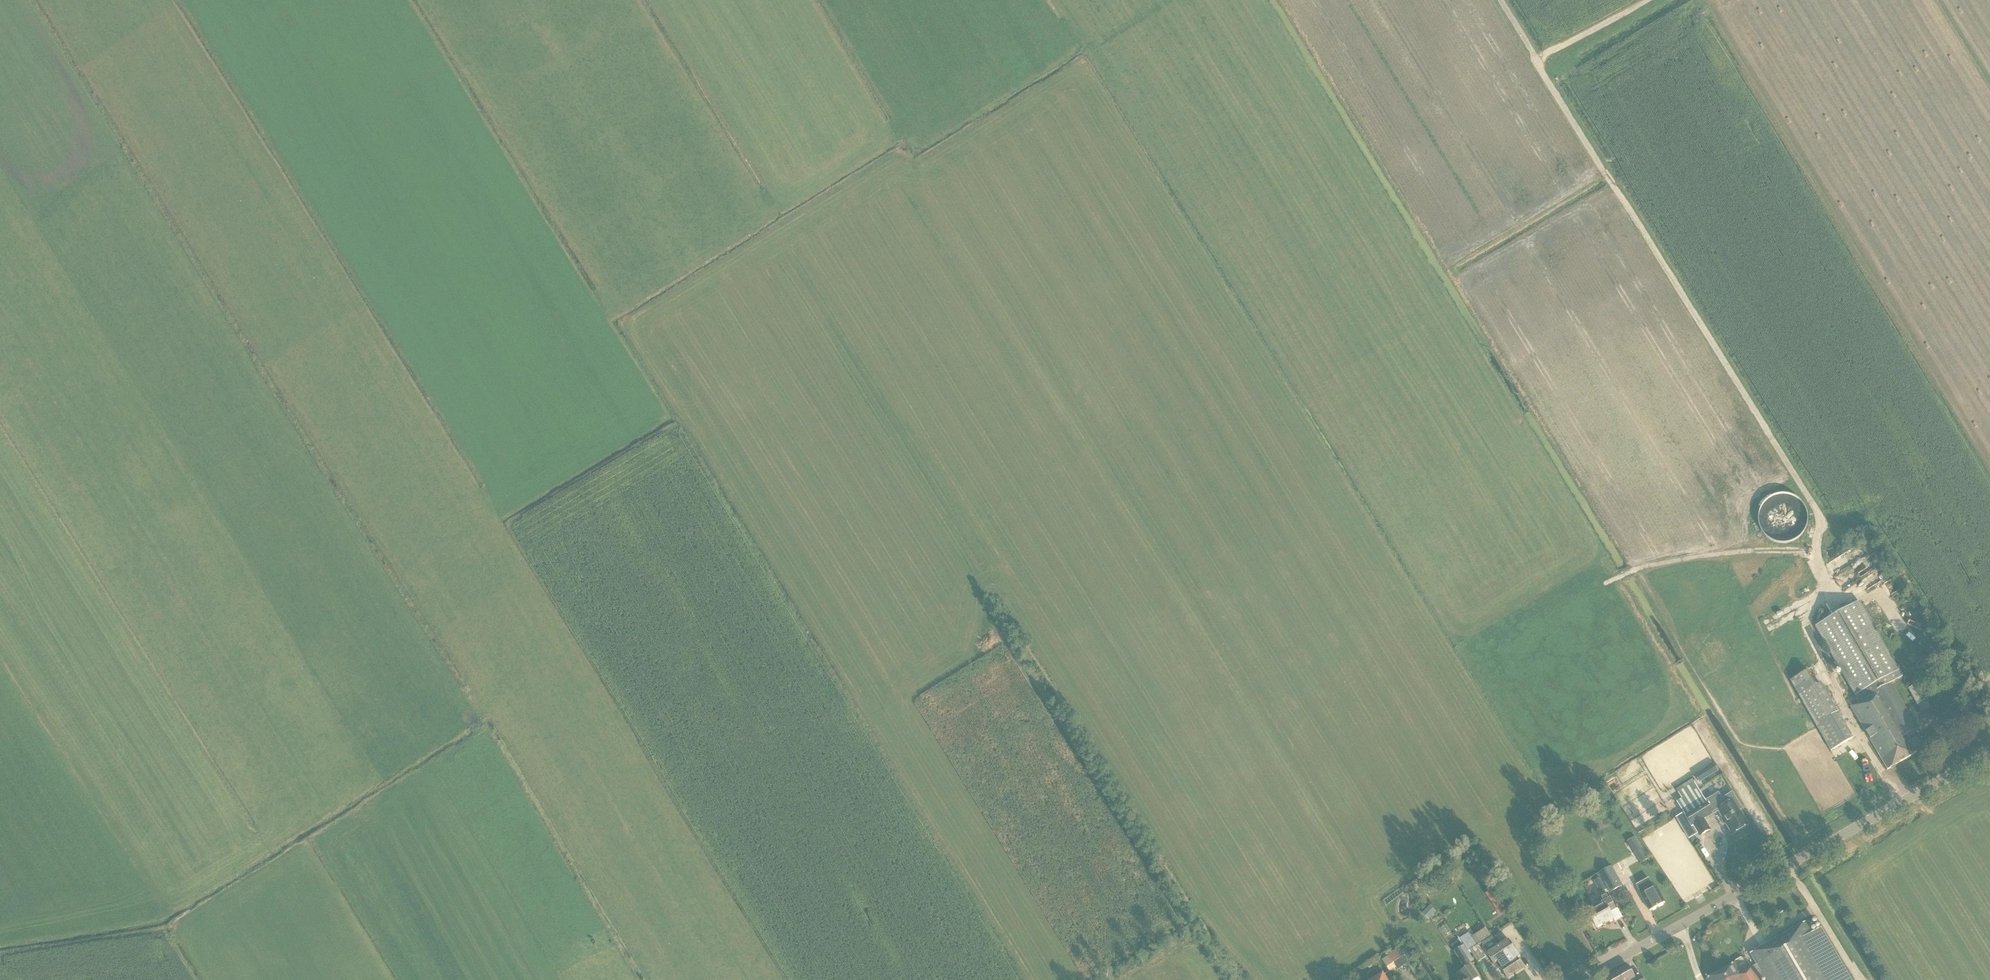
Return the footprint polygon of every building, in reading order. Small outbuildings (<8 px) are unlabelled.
[(1837,556),(1843,566),(1870,550),(1864,540),(1837,556)] [(1873,553),(1852,564),(1858,575),(1879,564),(1873,553)] [(1902,675),(1865,612),(1859,601),(1815,627),(1858,701),(1850,706),(1887,769),(1917,751),(1916,750),(1920,747),(1921,745),(1917,738),(1914,737),(1910,740),(1907,735),(1918,729),(1891,682),(1902,675)] [(1900,625),(1907,633),(1911,629),(1905,621),(1900,625)] [(1853,738),(1812,667),(1790,680),(1832,751),(1853,738)] [(1908,689),(1917,705),(1930,697),(1926,692),(1930,690),(1928,687),(1925,689),(1920,681),(1908,689)] [(1699,782),(1718,770),(1714,763),(1695,775),(1699,782)] [(1709,806),(1701,793),(1694,782),(1678,792),(1682,798),(1677,802),(1687,819),(1691,826),(1693,825),(1700,836),(1710,829),(1704,819),(1712,813),(1712,814),(1718,810),(1722,817),(1721,818),(1724,823),(1725,822),(1732,833),(1747,823),(1739,809),(1741,808),(1732,792),(1709,806)] [(1681,811),(1674,816),(1680,825),(1687,821),(1681,811)] [(1628,839),(1633,850),(1640,847),(1636,836),(1628,839)] [(1610,866),(1598,872),(1610,893),(1621,886),(1619,882),(1610,866)] [(1649,910),(1664,901),(1656,886),(1654,887),(1649,878),(1636,885),(1649,910)] [(1599,898),(1602,903),(1587,911),(1596,927),(1606,921),(1607,923),(1614,919),(1610,912),(1616,908),(1608,893),(1599,898)] [(1508,910),(1501,899),(1493,904),(1500,915),(1508,910)] [(1436,911),(1429,905),(1422,913),(1428,919),(1436,911)] [(1434,917),(1440,925),(1445,922),(1439,914),(1434,917)] [(1812,933),(1806,922),(1749,953),(1755,965),(1740,973),(1734,962),(1706,978),(1707,979),(1762,979),(1765,979),(1766,979),(1851,979),(1822,927),(1812,933)] [(1461,924),(1454,927),(1457,934),(1464,930),(1461,924)] [(1491,933),(1500,930),(1498,924),(1489,927),(1491,933)] [(1515,973),(1485,928),(1472,936),(1469,932),(1460,938),(1469,951),(1470,951),(1478,962),(1486,957),(1485,956),(1488,954),(1497,968),(1500,966),(1507,978),(1515,973)] [(1507,939),(1497,946),(1515,973),(1523,968),(1517,959),(1519,957),(1507,939)] [(1463,945),(1456,950),(1467,966),(1474,961),(1463,945)] [(1388,955),(1398,970),(1409,963),(1399,947),(1388,955)] [(1683,964),(1670,969),(1675,979),(1689,979),(1683,964)] [(1478,977),(1470,965),(1459,972),(1464,979),(1473,979),(1478,977)] [(1607,976),(1610,979),(1629,979),(1634,977),(1627,965),(1607,976)]
